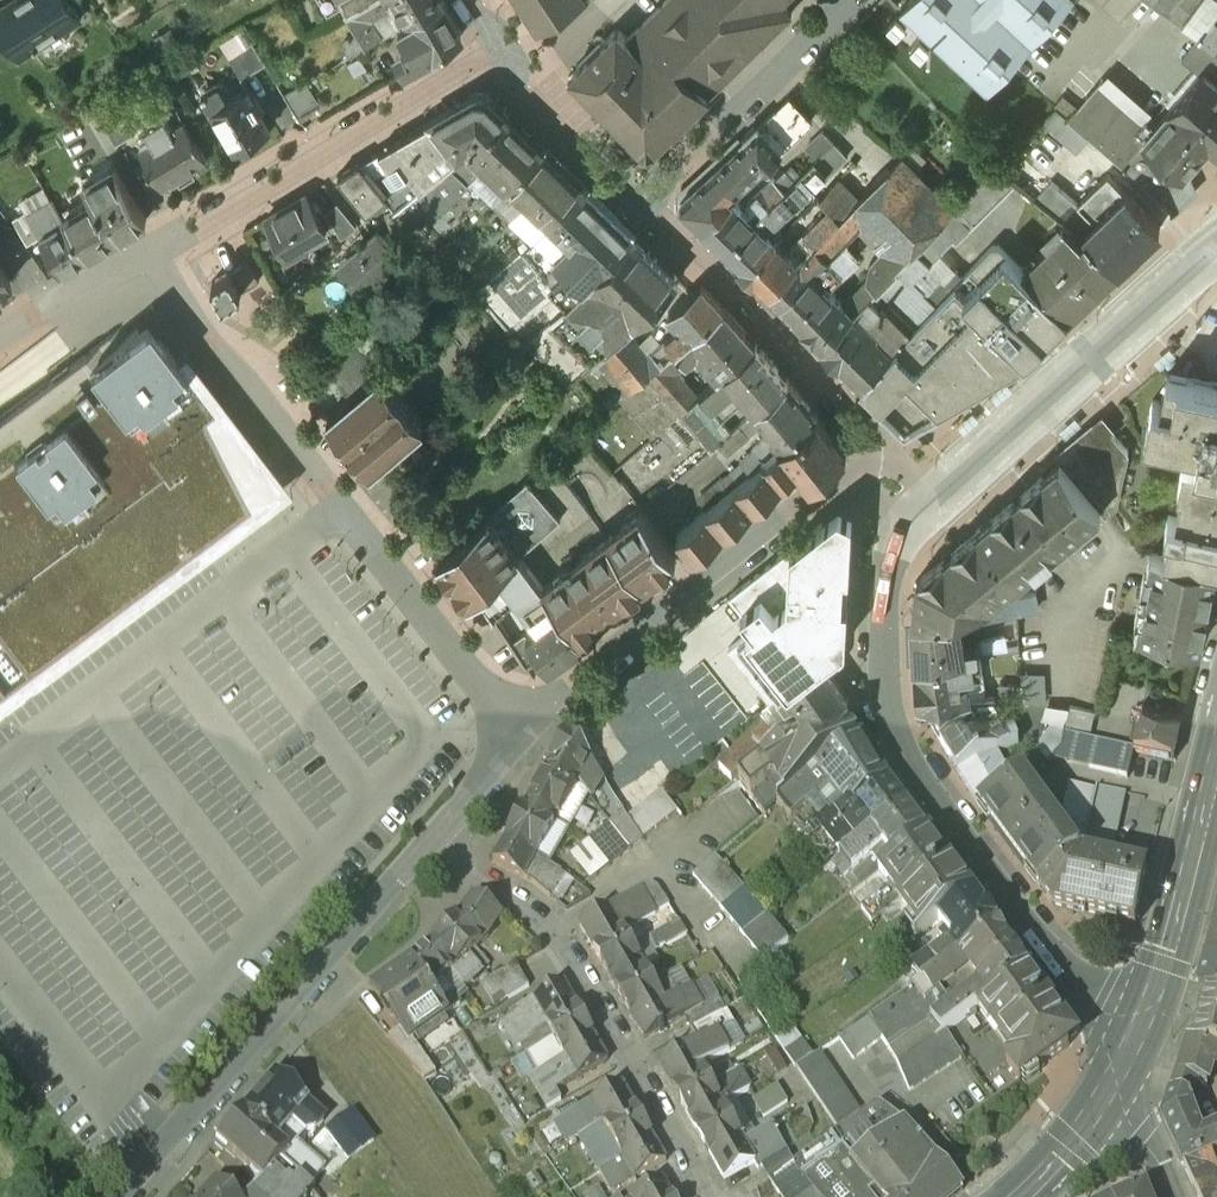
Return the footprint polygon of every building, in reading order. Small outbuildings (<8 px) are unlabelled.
[(0,6),(0,23),(21,55),(82,16),(72,0),(10,0),(0,6)] [(328,13),(344,4),(348,11),(367,0),(321,0),(328,13)] [(344,13),(357,34),(365,48),(381,38),(370,20),(383,12),(386,17),(392,13),(389,9),(396,5),(407,24),(409,23),(443,3),(441,0),(367,0),(348,11),(344,13)] [(535,25),(548,27),(582,0),(519,0),(535,25)] [(627,39),(617,29),(569,76),(639,147),(657,147),(792,12),(782,2),(785,0),(666,0),(627,39)] [(901,8),(988,89),(1070,0),(909,0),(901,8)] [(1182,23),(1183,22),(1193,9),(1199,0),(1151,0),(1182,23)] [(1193,9),(1183,22),(1199,35),(1200,35),(1214,17),(1213,17),(1216,11),(1216,0),(1199,0),(1193,9)] [(443,3),(409,23),(421,43),(430,58),(459,41),(461,33),(443,3)] [(908,23),(897,13),(887,24),(898,34),(908,23)] [(1214,17),(1200,35),(1216,48),(1216,20),(1214,17)] [(365,48),(357,34),(342,43),(349,56),(365,48)] [(1199,35),(1182,57),(1201,73),(1204,69),(1216,81),(1216,48),(1200,35),(1199,35)] [(933,46),(922,36),(912,47),(923,57),(933,46)] [(251,40),(227,56),(241,78),(265,62),(251,40)] [(421,43),(397,58),(406,72),(430,58),(421,43)] [(1144,140),(1184,174),(1188,170),(1209,144),(1216,150),(1216,81),(1204,69),(1201,73),(1155,127),(1144,140)] [(321,104),(307,81),(285,94),(299,117),(321,104)] [(1100,81),(1068,118),(1078,127),(1091,138),(1123,100),(1100,81)] [(248,87),(230,98),(220,82),(203,92),(236,147),(271,126),(262,112),(265,110),(257,95),(253,97),(248,87)] [(481,93),(339,175),(367,210),(386,195),(394,206),(406,196),(506,117),(481,93)] [(790,96),(759,124),(782,148),(812,120),(790,96)] [(1184,174),(1144,140),(1155,127),(1123,100),(1091,138),(1177,210),(1196,192),(1188,170),(1184,174)] [(1068,118),(1055,108),(1043,120),(1066,139),(1078,127),(1068,118)] [(118,109),(102,119),(117,144),(133,134),(118,109)] [(540,150),(506,117),(406,196),(423,216),(481,167),(503,188),(540,150)] [(186,119),(169,129),(166,123),(153,131),(157,137),(142,146),(164,183),(208,156),(186,119)] [(759,124),(682,197),(682,208),(700,226),(732,196),(782,148),(759,124)] [(823,131),(806,147),(817,158),(834,142),(823,131)] [(817,158),(815,161),(826,173),(827,174),(847,155),(834,142),(817,158)] [(582,189),(540,150),(503,188),(493,199),(534,239),(535,238),(582,189)] [(915,171),(920,166),(906,150),(900,156),(915,171)] [(905,188),(892,201),(887,196),(858,225),(883,249),(872,264),(867,278),(849,296),(845,305),(854,313),(900,266),(898,264),(952,209),(915,171),(900,156),(886,170),(905,188)] [(767,206),(723,248),(746,270),(776,239),(782,234),(772,224),(796,201),(809,189),(826,173),(815,161),(767,206)] [(116,165),(85,184),(94,200),(63,218),(66,222),(86,256),(148,219),(116,165)] [(481,167),(423,216),(433,228),(424,235),(436,248),(491,201),(493,199),(503,188),(481,167)] [(995,167),(959,204),(978,223),(1015,184),(995,167)] [(857,199),(845,212),(858,225),(887,196),(892,201),(905,188),(886,170),(857,199)] [(1127,192),(1126,192),(1108,174),(1078,202),(1077,204),(1095,222),(1085,232),(1119,267),(1160,227),(1127,192)] [(774,178),(757,194),(767,206),(785,189),(774,178)] [(837,179),(819,197),(829,207),(803,233),(814,243),(816,241),(845,212),(857,199),(837,179)] [(1078,202),(1051,183),(1036,201),(1069,227),(1081,237),(1085,232),(1095,222),(1077,204),(1078,202)] [(627,232),(582,189),(535,238),(567,269),(552,285),(560,293),(564,297),(570,302),(584,290),(633,238),(627,232)] [(809,189),(796,201),(805,211),(818,198),(809,189)] [(745,209),(732,196),(700,226),(723,248),(767,206),(757,194),(748,203),(745,209)] [(306,195),(266,218),(289,256),(306,246),(304,243),(326,230),(306,195)] [(423,216),(406,196),(394,206),(385,211),(392,229),(423,216)] [(436,248),(434,250),(444,261),(456,250),(483,282),(522,249),(534,239),(493,199),(491,201),(436,248)] [(952,209),(898,264),(900,266),(912,279),(968,227),(971,230),(978,223),(959,204),(952,209)] [(357,227),(339,205),(327,215),(341,239),(357,227)] [(66,222),(53,230),(48,222),(37,229),(42,236),(26,246),(49,278),(86,256),(66,222)] [(1069,227),(1025,270),(1069,315),(1119,267),(1085,232),(1081,237),(1069,227)] [(379,231),(338,266),(359,291),(380,272),(383,275),(403,259),(379,231)] [(790,252),(776,239),(746,270),(779,303),(810,271),(798,260),(814,243),(803,233),(792,244),(790,252)] [(829,254),(810,271),(823,283),(828,277),(831,281),(860,254),(845,237),(829,254)] [(584,290),(570,302),(528,337),(526,338),(568,384),(578,376),(577,375),(595,361),(628,333),(678,281),(633,238),(584,290)] [(814,243),(798,260),(810,271),(829,254),(816,241),(814,243)] [(936,304),(860,382),(905,425),(1028,353),(1022,347),(1022,346),(1018,343),(1031,329),(1042,341),(1069,315),(1025,270),(1022,267),(999,245),(993,245),(969,269),(979,279),(966,293),(956,283),(936,304)] [(522,249),(483,282),(473,291),(511,335),(520,327),(560,293),(552,285),(522,249)] [(230,270),(242,290),(259,280),(247,260),(230,270)] [(10,282),(0,266),(0,288),(10,282)] [(854,313),(823,345),(860,382),(936,304),(927,294),(912,279),(900,266),(854,313)] [(230,270),(212,281),(224,301),(242,290),(230,270)] [(942,278),(927,294),(936,304),(956,283),(963,276),(957,270),(945,281),(942,278)] [(823,283),(810,271),(779,303),(823,345),(854,313),(845,305),(823,283)] [(701,284),(668,314),(677,324),(681,323),(686,330),(680,333),(678,332),(666,342),(675,352),(724,309),(701,284)] [(560,293),(520,327),(524,332),(528,337),(570,302),(564,297),(560,293)] [(756,347),(724,309),(675,352),(662,363),(626,395),(621,399),(636,416),(654,401),(655,402),(683,378),(679,373),(697,357),(697,352),(703,347),(726,373),(756,347)] [(234,536),(291,490),(185,352),(175,360),(145,322),(128,335),(121,326),(0,418),(0,713),(234,536)] [(628,333),(595,361),(626,395),(662,363),(653,353),(649,357),(628,333)] [(666,342),(653,353),(662,363),(675,352),(666,342)] [(788,383),(756,347),(726,373),(699,397),(679,415),(691,428),(711,411),(730,393),(730,386),(734,383),(758,410),(788,383)] [(1169,348),(1154,362),(1161,369),(1176,355),(1169,348)] [(384,378),(378,372),(327,415),(333,421),(373,468),(424,425),(384,378)] [(1167,374),(1161,401),(1153,399),(1146,432),(1198,443),(1194,462),(1216,467),(1216,384),(1167,374)] [(683,378),(655,402),(672,421),(679,415),(699,397),(683,378)] [(1006,382),(991,396),(997,403),(1013,389),(1006,382)] [(758,410),(755,412),(771,431),(772,438),(765,438),(754,447),(755,449),(764,460),(816,415),(788,383),(758,410)] [(612,395),(603,403),(609,410),(619,402),(612,395)] [(655,402),(654,401),(636,416),(635,418),(652,438),(672,421),(655,402)] [(731,433),(711,411),(691,428),(712,450),(724,439),(731,433)] [(972,412),(957,426),(964,433),(979,419),(972,412)] [(730,489),(678,534),(698,562),(804,477),(810,484),(847,453),(816,415),(764,460),(730,489)] [(1075,417),(1060,430),(1066,437),(1081,424),(1075,417)] [(1127,452),(1100,421),(1058,457),(1101,507),(1106,513),(1116,505),(1127,452)] [(742,460),(724,439),(712,450),(730,470),(732,472),(744,462),(742,460)] [(744,462),(732,472),(730,470),(720,478),(730,489),(764,460),(755,449),(742,460),(744,462)] [(1059,458),(917,578),(912,621),(963,609),(964,609),(989,603),(989,602),(989,601),(978,603),(977,595),(979,595),(995,581),(1004,591),(1101,507),(1059,458)] [(1178,489),(1182,490),(1176,518),(1168,516),(1165,527),(1170,528),(1164,556),(1216,566),(1216,568),(1216,467),(1194,462),(1184,460),(1178,489)] [(560,520),(518,556),(543,588),(607,538),(556,473),(537,473),(527,481),(560,520)] [(527,481),(437,560),(468,601),(478,592),(518,556),(560,520),(527,481)] [(676,556),(642,511),(608,537),(643,582),(676,556)] [(837,511),(750,581),(775,613),(757,628),(749,635),(781,678),(789,687),(846,642),(848,590),(852,519),(837,511)] [(607,538),(543,588),(560,610),(577,633),(643,582),(608,537),(607,538)] [(1164,556),(1155,554),(1140,634),(1200,647),(1216,568),(1216,566),(1164,556)] [(543,588),(518,556),(478,592),(491,613),(511,598),(535,629),(560,610),(543,588)] [(775,613),(750,581),(700,621),(713,638),(745,612),(757,628),(775,613)] [(989,602),(989,603),(991,618),(1032,612),(1040,607),(1038,591),(989,602)] [(912,621),(914,664),(980,655),(979,645),(964,647),(960,617),(964,616),(963,609),(912,621)] [(535,629),(526,636),(549,667),(583,641),(577,633),(560,610),(535,629)] [(1016,624),(993,629),(996,652),(1019,649),(1016,624)] [(703,656),(685,633),(611,692),(629,715),(703,656)] [(767,689),(781,678),(749,635),(675,695),(707,737),(767,689)] [(775,698),(760,710),(774,728),(754,744),(756,746),(765,758),(772,753),(806,727),(806,726),(833,708),(847,698),(830,674),(842,664),(845,657),(846,642),(789,687),(775,698)] [(996,653),(980,655),(982,669),(998,666),(996,653)] [(980,655),(914,664),(917,704),(931,703),(931,704),(970,700),(967,682),(961,683),(960,673),(982,670),(982,669),(980,655)] [(781,678),(767,689),(775,698),(789,687),(781,678)] [(1021,686),(995,685),(994,698),(1020,700),(1021,686)] [(970,700),(931,704),(931,703),(917,704),(940,743),(980,721),(981,721),(1000,709),(994,699),(970,700)] [(596,704),(570,725),(592,759),(601,773),(610,767),(612,760),(605,749),(620,740),(596,704)] [(1096,711),(1071,706),(1065,734),(1090,739),(1096,711)] [(1183,715),(1143,706),(1133,749),(1134,749),(1173,758),(1183,715)] [(806,727),(772,753),(765,758),(754,767),(739,778),(765,813),(815,770),(828,760),(857,740),(833,708),(806,726),(806,727)] [(980,721),(940,743),(957,770),(977,760),(996,752),(1006,749),(1018,744),(1012,733),(998,739),(999,741),(992,743),(981,721),(980,721)] [(570,725),(547,764),(578,782),(592,759),(570,725)] [(1090,739),(1065,734),(1062,747),(1052,759),(1100,769),(1105,743),(1090,739)] [(883,774),(860,738),(857,740),(828,760),(815,770),(829,788),(823,793),(822,791),(804,806),(805,807),(802,809),(805,814),(816,828),(850,801),(883,774)] [(1133,749),(1105,743),(1100,769),(1128,775),(1134,749),(1133,749)] [(756,746),(745,755),(740,750),(720,766),(732,782),(753,766),(754,767),(765,758),(756,746)] [(1006,749),(996,752),(1000,759),(1009,754),(1006,749)] [(996,752),(977,760),(957,770),(976,800),(1012,781),(1000,759),(996,752)] [(661,755),(612,790),(628,814),(676,776),(661,755)] [(578,782),(547,764),(537,783),(568,800),(578,782)] [(887,781),(883,774),(850,801),(816,828),(817,828),(805,838),(810,844),(831,846),(839,856),(840,855),(905,805),(887,781)] [(1057,824),(1039,800),(1045,796),(1041,790),(1035,794),(1024,780),(979,804),(1039,886),(1081,857),(1080,856),(1057,824)] [(802,782),(779,801),(795,822),(805,814),(802,809),(805,807),(804,806),(799,800),(809,791),(802,782)] [(568,800),(537,783),(526,802),(557,819),(568,800)] [(1095,790),(1069,784),(1061,821),(1057,824),(1080,856),(1095,790)] [(1124,791),(1096,785),(1095,790),(1080,856),(1081,857),(1103,862),(1105,853),(1110,854),(1124,791)] [(661,789),(628,815),(645,837),(678,811),(661,789)] [(557,819),(526,802),(515,821),(546,838),(557,819)] [(923,829),(905,805),(840,855),(851,868),(882,844),(890,854),(923,829)] [(546,838),(515,821),(504,839),(535,857),(536,856),(546,838)] [(627,850),(606,824),(587,839),(608,865),(627,850)] [(928,835),(878,872),(890,887),(860,907),(871,922),(897,903),(898,903),(950,865),(928,835)] [(535,857),(504,839),(493,859),(535,883),(546,891),(553,876),(552,875),(556,868),(536,856),(535,857)] [(608,865),(587,839),(570,853),(591,879),(608,865)] [(744,889),(715,855),(693,874),(721,908),(744,889)] [(851,868),(840,855),(839,856),(832,862),(842,875),(851,868)] [(1103,862),(1081,857),(1039,886),(1053,906),(1135,924),(1146,871),(1103,862)] [(950,865),(898,903),(921,933),(938,920),(938,919),(972,894),(950,865)] [(744,889),(721,908),(742,933),(765,913),(744,889)] [(473,894),(460,912),(488,936),(490,932),(502,914),(473,894)] [(997,927),(972,894),(938,919),(938,920),(945,929),(939,933),(945,941),(951,937),(953,939),(952,948),(958,956),(997,927)] [(622,899),(610,906),(622,925),(622,926),(633,919),(622,899)] [(610,906),(579,924),(591,943),(622,925),(610,906)] [(488,936),(460,912),(445,927),(469,954),(488,936)] [(513,921),(502,914),(490,932),(500,940),(502,938),(506,941),(509,936),(505,933),(513,921)] [(622,925),(591,943),(601,962),(632,944),(622,926),(622,925)] [(469,954),(445,927),(430,942),(452,970),(469,954)] [(958,956),(944,966),(954,981),(956,976),(968,966),(976,977),(973,979),(972,982),(971,986),(973,990),(972,991),(970,990),(968,989),(965,989),(963,990),(946,1001),(938,1007),(941,1011),(932,1018),(932,1023),(934,1028),(938,1031),(943,1032),(976,1008),(1029,969),(997,927),(958,956)] [(452,970),(430,942),(411,956),(413,958),(431,985),(452,970)] [(632,944),(601,962),(612,981),(643,963),(632,944)] [(947,947),(931,958),(939,969),(944,966),(958,956),(952,948),(947,947)] [(431,985),(413,958),(373,987),(408,1038),(448,1011),(431,985)] [(500,1004),(530,986),(516,963),(486,981),(500,1004)] [(643,963),(612,981),(623,1000),(654,982),(643,963)] [(939,969),(905,994),(839,1037),(853,1057),(874,1043),(878,1048),(938,1007),(946,1001),(939,991),(954,981),(944,966),(939,969)] [(1029,969),(976,1008),(988,1024),(994,1021),(1017,1053),(1005,1062),(1018,1080),(1068,1044),(1059,1031),(1069,1024),(1029,969)] [(564,981),(533,999),(544,1018),(575,1001),(564,981)] [(654,982),(623,1000),(633,1018),(665,1001),(664,1000),(654,982)] [(1207,988),(1193,1042),(1216,1051),(1216,991),(1207,988)] [(687,1014),(676,994),(664,1000),(665,1001),(676,1020),(687,1014)] [(533,999),(521,1005),(533,1025),(544,1019),(544,1018),(533,999)] [(575,1001),(544,1018),(544,1019),(555,1037),(585,1019),(575,1001)] [(665,1001),(633,1018),(645,1038),(676,1020),(665,1001)] [(585,1019),(555,1037),(565,1056),(596,1039),(585,1019)] [(596,1039),(565,1056),(576,1076),(607,1058),(596,1039)] [(713,1059),(701,1039),(690,1045),(701,1065),(713,1059)] [(1187,1039),(1171,1093),(1190,1098),(1195,1081),(1208,1085),(1213,1070),(1216,1069),(1216,1051),(1193,1042),(1187,1039)] [(690,1045),(659,1063),(670,1082),(701,1065),(690,1045)] [(852,1100),(819,1051),(797,1066),(830,1115),(852,1100)] [(565,1056),(554,1062),(565,1082),(576,1076),(565,1056)] [(701,1065),(670,1082),(680,1101),(711,1084),(701,1065)] [(711,1084),(680,1101),(691,1120),(722,1102),(723,1103),(749,1088),(748,1087),(749,1087),(739,1068),(711,1084)] [(323,1121),(271,1075),(239,1112),(240,1112),(285,1153),(279,1161),(307,1186),(324,1168),(300,1147),(305,1141),(304,1133),(312,1132),(323,1121)] [(622,1083),(591,1101),(602,1120),(633,1102),(622,1083)] [(777,1084),(753,1098),(763,1115),(787,1101),(777,1084)] [(1190,1098),(1171,1093),(1162,1119),(1191,1182),(1216,1170),(1216,1167),(1211,1153),(1216,1150),(1216,1128),(1203,1133),(1190,1098)] [(852,1100),(830,1115),(837,1129),(860,1113),(852,1100)] [(602,1120),(591,1101),(579,1107),(591,1127),(602,1121),(602,1120)] [(633,1102),(602,1120),(602,1121),(612,1139),(643,1121),(633,1102)] [(722,1102),(691,1120),(702,1139),(733,1121),(723,1103),(722,1102)] [(768,1178),(782,1196),(800,1196),(812,1189),(853,1160),(852,1158),(904,1122),(879,1102),(768,1178)] [(279,1161),(285,1153),(240,1112),(215,1141),(225,1150),(259,1181),(250,1191),(256,1196),(306,1196),(312,1190),(307,1186),(279,1161)] [(643,1121),(612,1139),(623,1157),(623,1158),(654,1140),(643,1121)] [(733,1121),(702,1139),(713,1158),(743,1140),(743,1139),(733,1121)] [(812,1189),(818,1196),(952,1196),(962,1189),(904,1122),(852,1158),(853,1160),(812,1189)] [(766,1153),(755,1133),(743,1139),(743,1140),(755,1160),(766,1153)] [(654,1140),(623,1158),(634,1177),(665,1160),(654,1140)] [(743,1140),(713,1158),(724,1177),(755,1160),(743,1140)] [(259,1181),(225,1150),(217,1160),(250,1191),(259,1181)] [(623,1158),(623,1157),(611,1164),(623,1184),(634,1177),(623,1158)] [(631,1196),(672,1196),(662,1178),(631,1196)] [(201,1196),(228,1196),(213,1184),(201,1196)] [(1145,1188),(1121,1196),(1149,1196),(1145,1188)] [(1198,1196),(1216,1196),(1216,1189),(1198,1196)]
